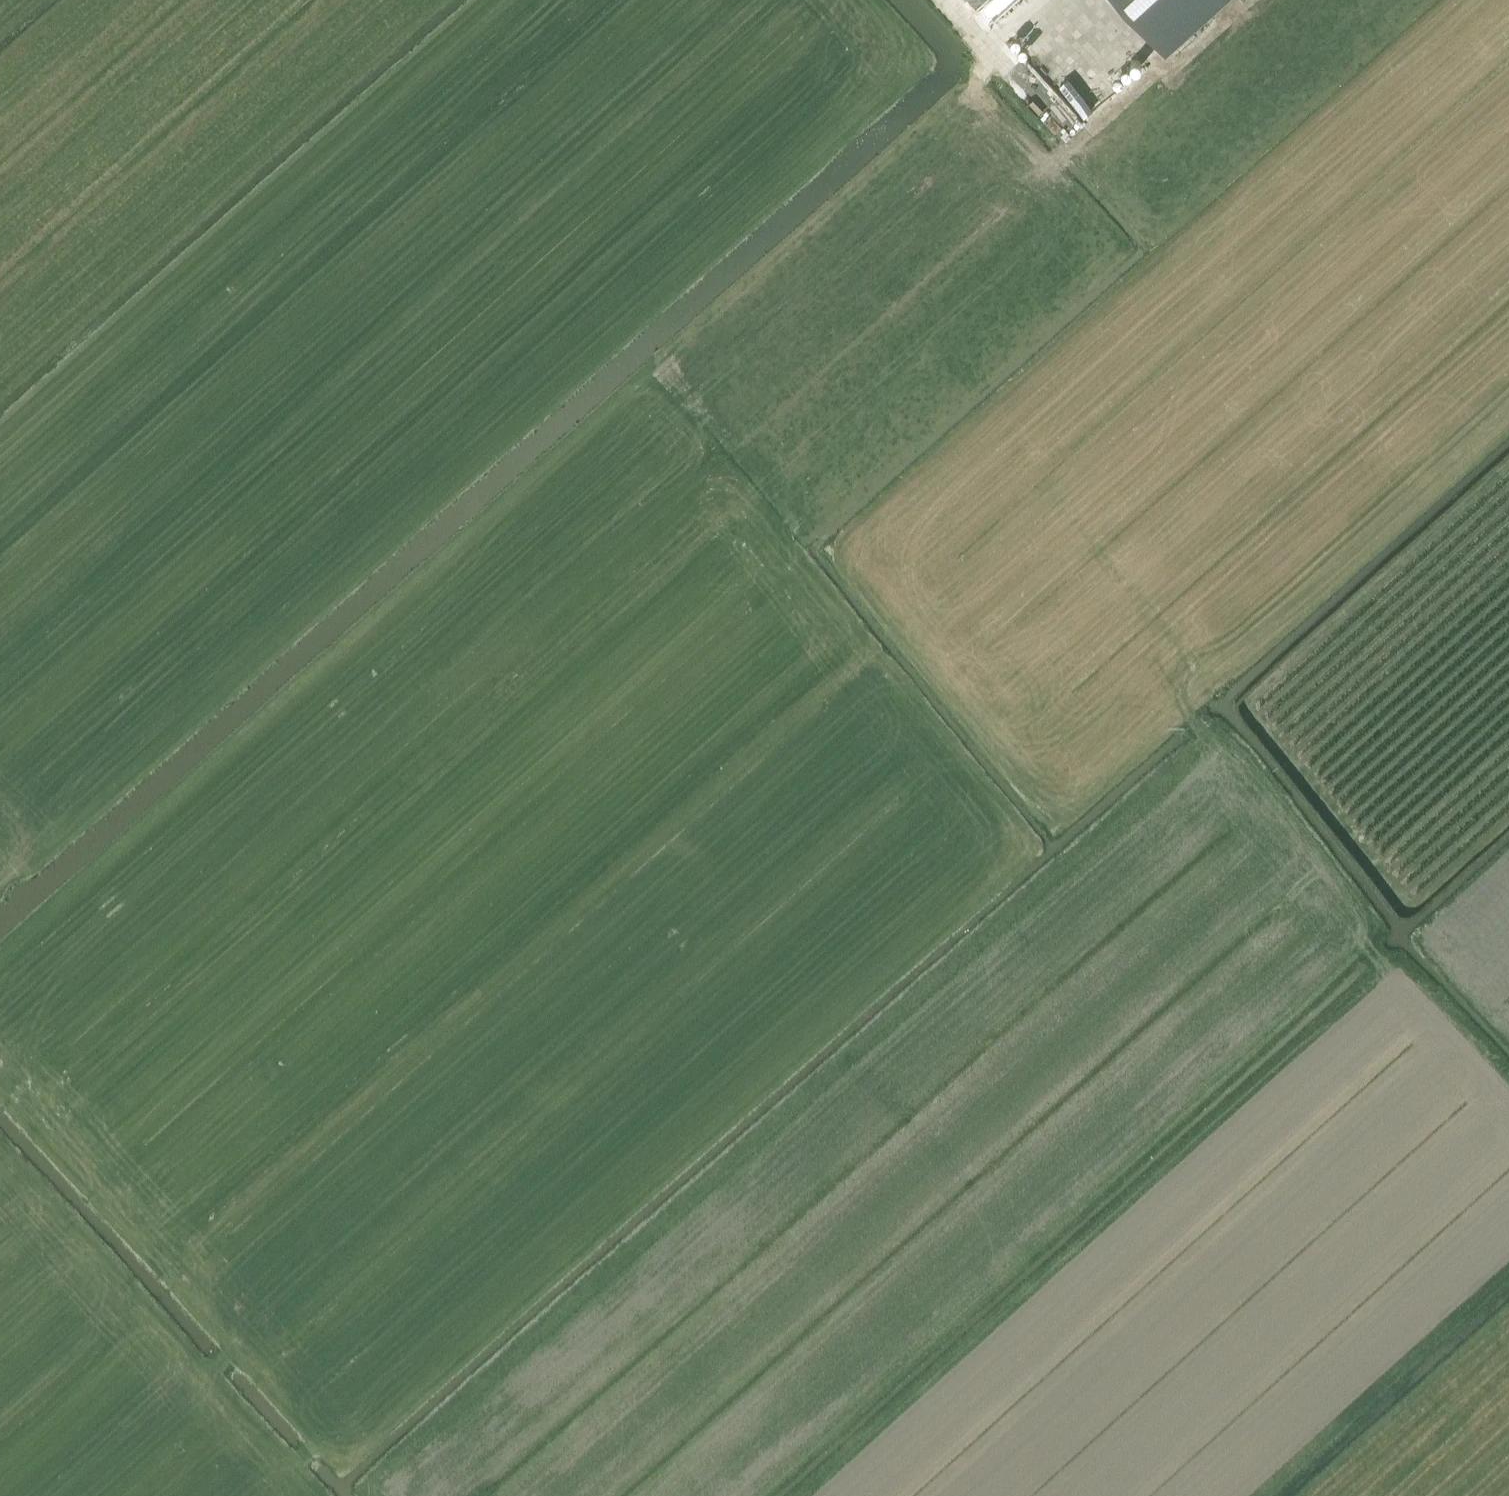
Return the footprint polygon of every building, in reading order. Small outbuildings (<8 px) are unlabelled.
[(1163,47),(1216,0),(1121,0),(1163,47)]
